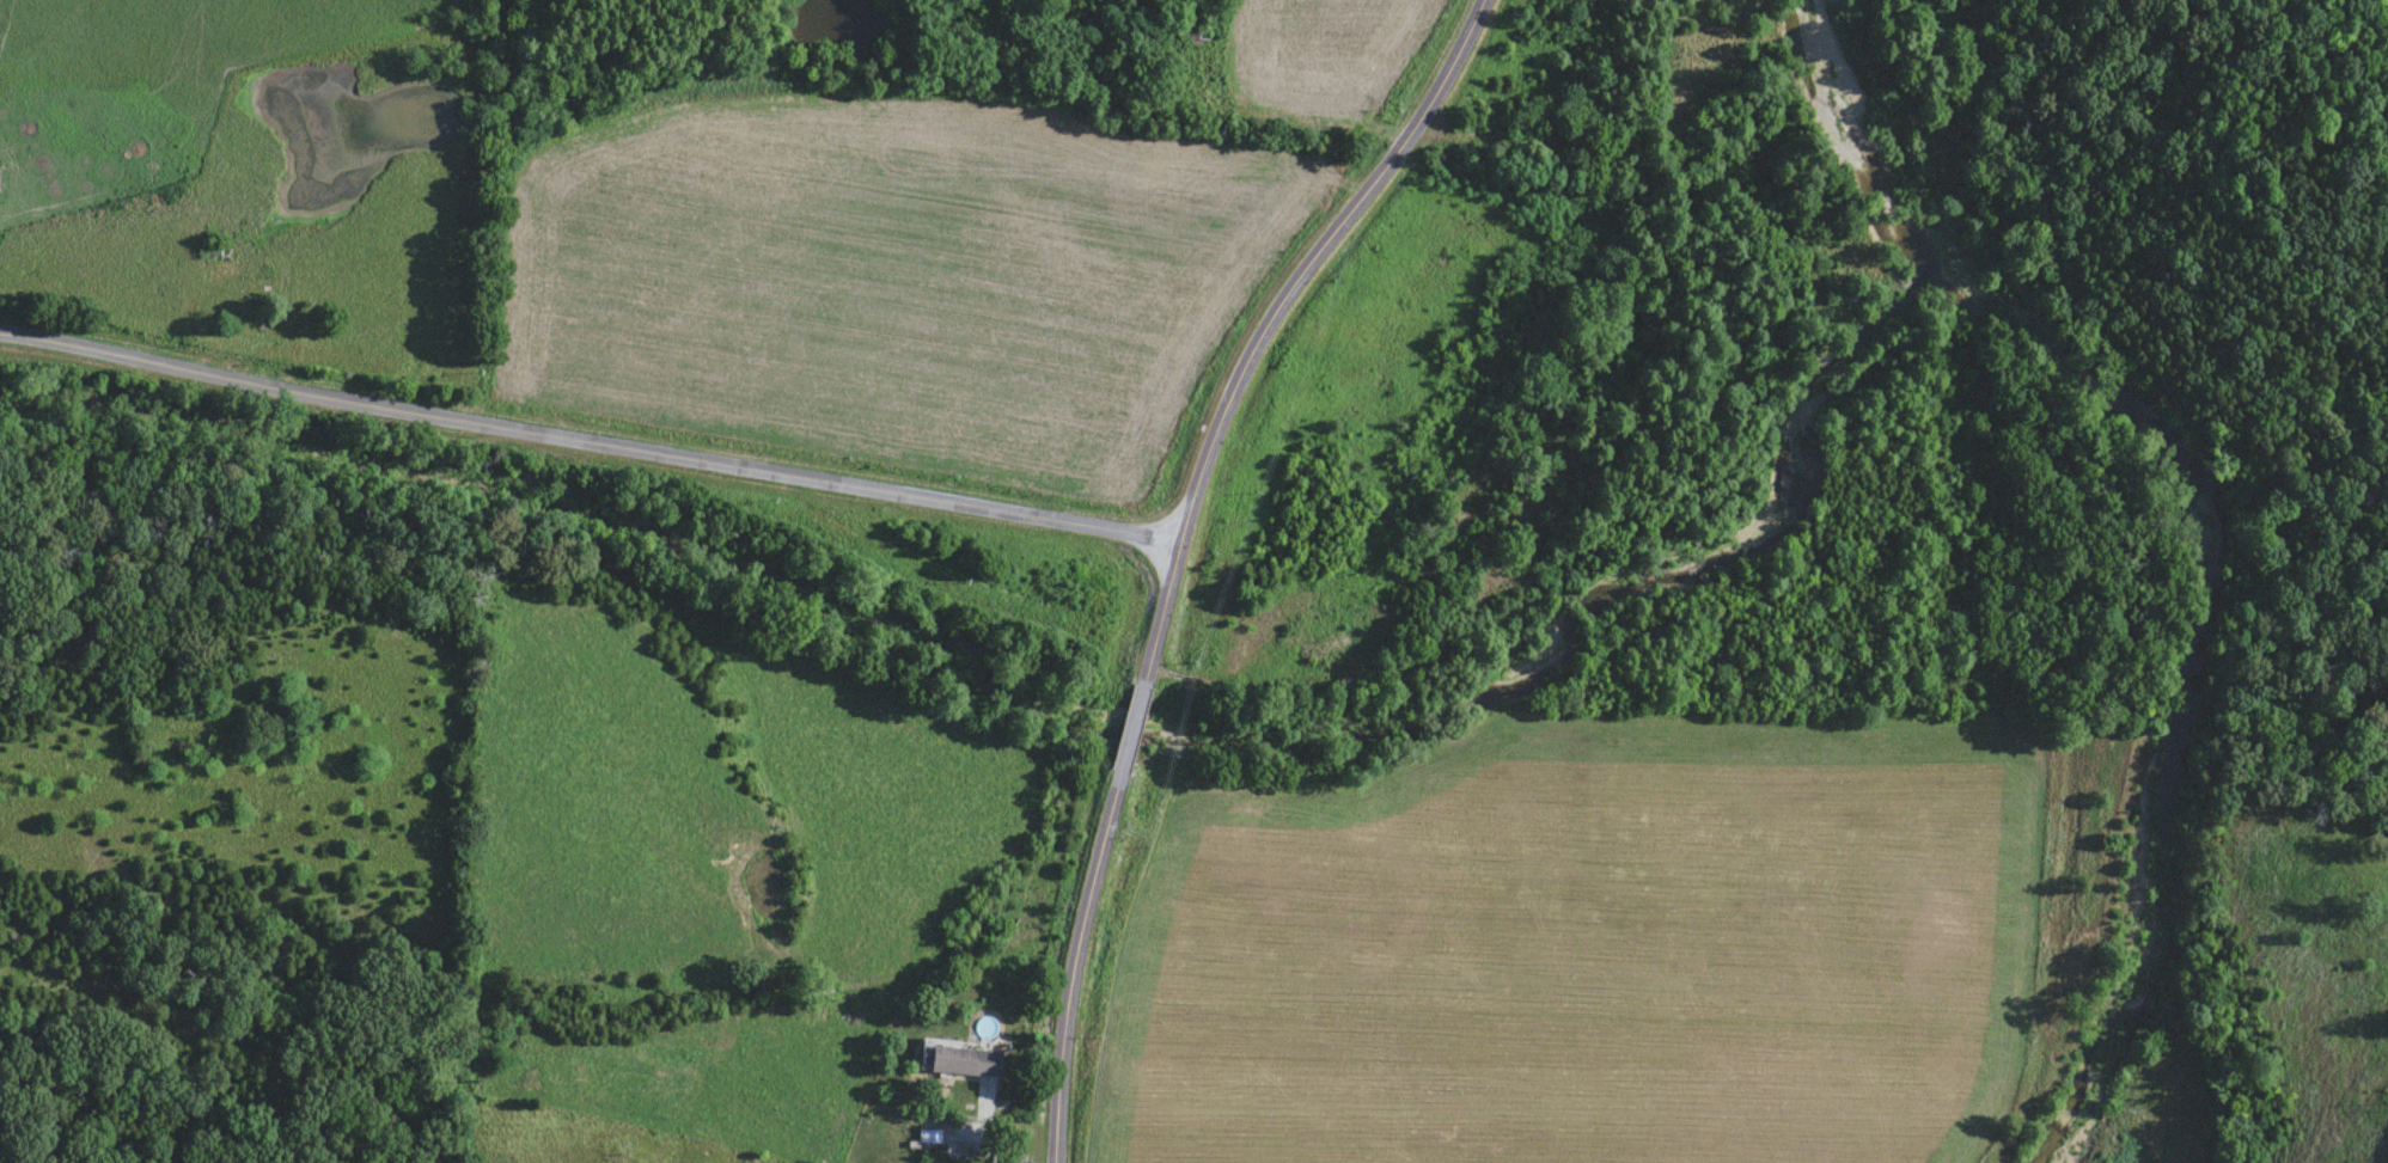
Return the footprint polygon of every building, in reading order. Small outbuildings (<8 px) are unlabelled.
[(925,1072),(996,1078),(998,1053),(927,1046),(925,1072)]
